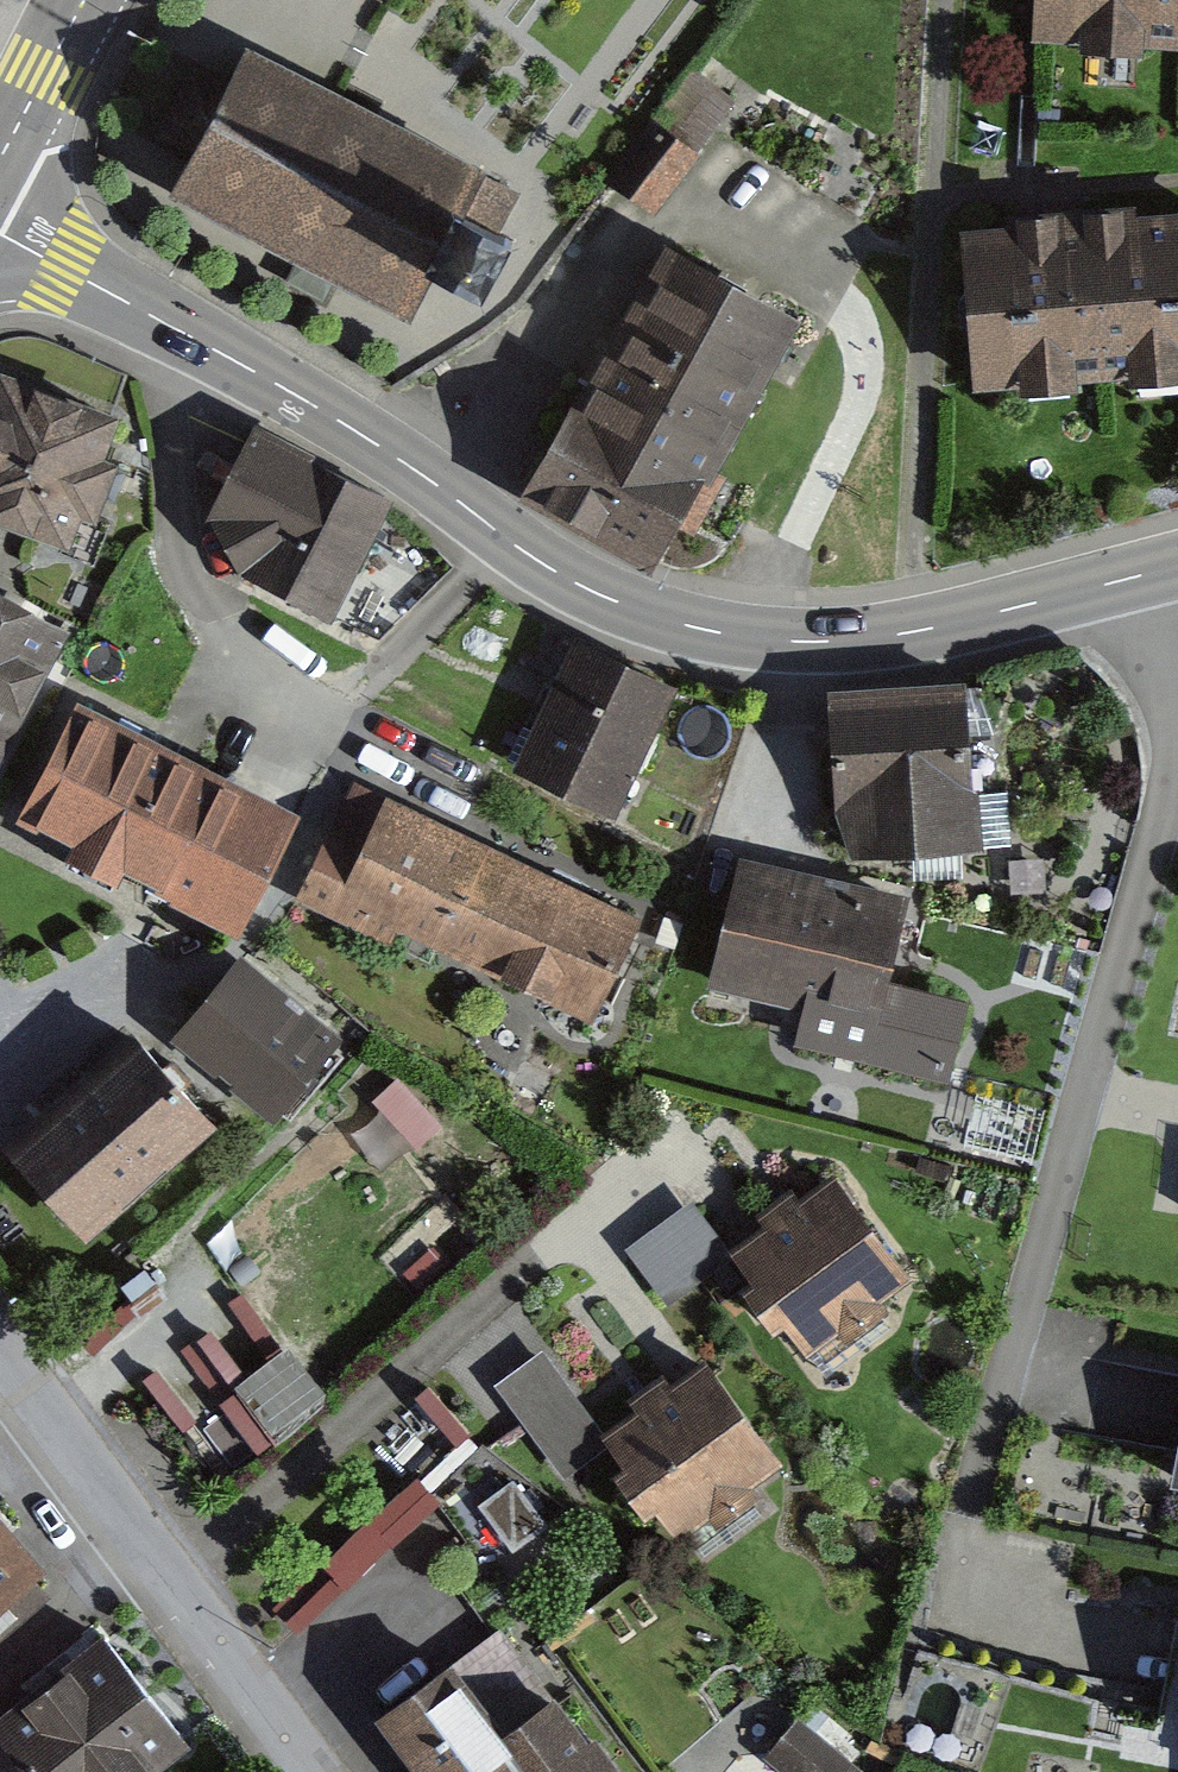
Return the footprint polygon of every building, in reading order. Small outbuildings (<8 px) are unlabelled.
[(1035,34),(1177,39),(1177,0),(1036,0),(1035,34)] [(317,266),(410,316),(433,273),(483,300),(513,245),(494,241),(518,194),(333,93),(249,51),(214,113),(173,189),(317,266)] [(660,110),(652,121),(696,153),(734,102),(689,70),(660,110)] [(696,153),(652,121),(609,181),(656,212),(696,153)] [(973,389),(1103,380),(1177,375),(1177,209),(961,224),(973,389)] [(817,310),(669,234),(543,478),(692,554),(817,310)] [(0,372),(0,520),(95,551),(138,417),(0,372)] [(324,615),(381,499),(252,437),(213,517),(243,578),(324,615)] [(0,585),(0,776),(10,781),(82,623),(0,585)] [(670,681),(576,639),(517,771),(610,813),(670,681)] [(837,701),(852,854),(977,842),(962,689),(837,701)] [(297,807),(77,698),(19,814),(72,840),(69,845),(117,869),(119,864),(153,880),(150,885),(236,928),(297,807)] [(655,913),(398,802),(352,907),(609,1018),(655,913)] [(905,902),(735,864),(708,985),(878,1023),(905,902)] [(245,951),(176,1033),(274,1114),(342,1032),(245,951)] [(13,1146),(85,1231),(217,1119),(144,1034),(13,1146)] [(747,1243),(729,1257),(731,1261),(808,1360),(912,1280),(834,1178),(788,1212),(747,1243)] [(729,1257),(693,1206),(661,1229),(629,1251),(668,1306),(731,1261),(729,1257)] [(248,1293),(147,1376),(229,1476),(331,1394),(248,1293)] [(608,1444),(602,1435),(542,1357),(519,1374),(499,1390),(565,1476),(608,1444)] [(650,1400),(602,1435),(608,1444),(678,1537),(774,1466),(699,1364),(687,1373),(650,1400)] [(437,1380),(414,1402),(457,1447),(480,1424),(437,1380)] [(1168,1487),(1177,1489),(1177,1430),(1168,1487)] [(278,1598),(303,1627),(451,1502),(426,1472),(278,1598)] [(520,1541),(551,1516),(519,1476),(488,1501),(520,1541)] [(55,1584),(0,1523),(0,1632),(55,1584)] [(105,1624),(0,1712),(0,1727),(38,1771),(154,1771),(199,1735),(105,1624)] [(502,1630),(380,1722),(418,1771),(609,1771),(502,1630)] [(1173,1667),(1162,1735),(1177,1738),(1177,1641),(1173,1667)] [(763,1757),(781,1771),(863,1771),(798,1716),(763,1757)]
